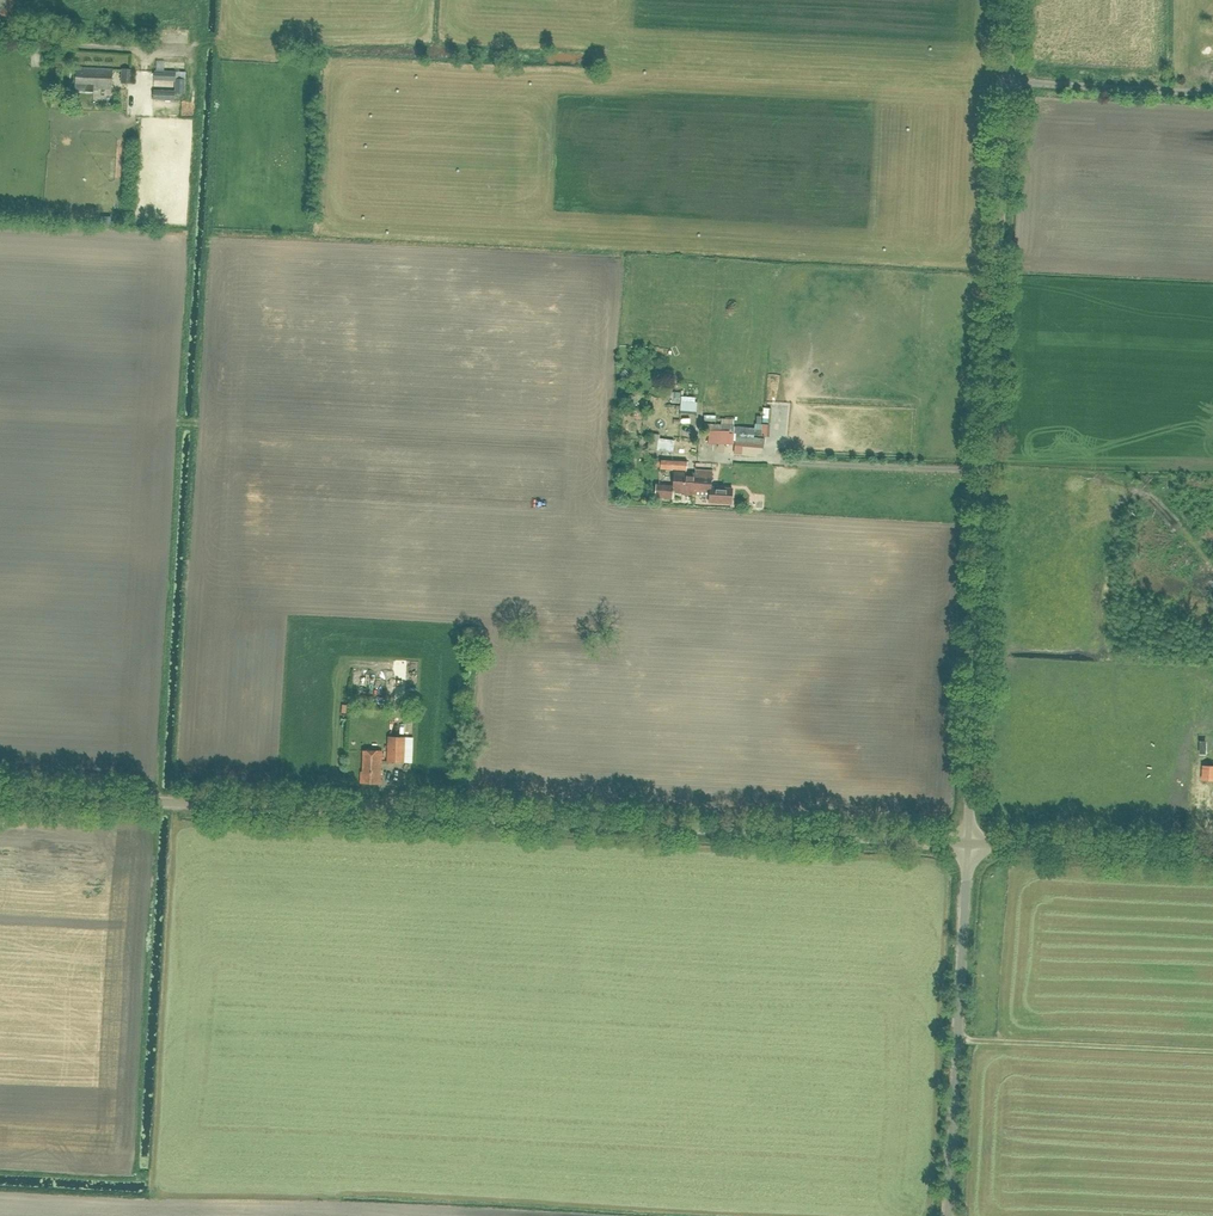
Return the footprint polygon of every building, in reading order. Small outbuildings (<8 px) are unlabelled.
[(76,68),(75,90),(93,91),(93,88),(112,89),(113,70),(76,68)] [(121,83),(131,84),(132,69),(122,69),(121,83)] [(154,78),(175,79),(176,72),(154,71),(154,78)] [(174,100),(175,93),(153,92),(153,100),(174,100)] [(697,411),(697,398),(682,397),(682,411),(697,411)] [(734,427),(734,434),(768,437),(769,425),(761,424),(761,412),(757,412),(756,423),(754,423),(754,428),(734,427)] [(707,443),(724,443),(733,443),(733,419),(721,418),(721,424),(704,423),(703,430),(707,430),(707,443)] [(735,436),(734,443),(734,454),(741,454),(742,446),(763,447),(763,438),(735,436)] [(647,450),(672,453),(673,440),(662,439),(661,444),(658,444),(659,438),(651,437),(650,443),(648,442),(647,450)] [(660,460),(660,469),(686,471),(687,461),(660,460)] [(693,495),(695,473),(674,471),(673,486),(656,484),(655,497),(672,499),(672,492),(684,493),(684,494),(693,495)] [(712,474),(695,473),(693,495),(710,497),(709,502),(730,503),(732,486),(711,485),(712,474)] [(405,737),(388,737),(387,761),(404,762),(405,737)] [(360,783),(380,784),(381,751),(363,751),(362,772),(360,772),(360,783)]
